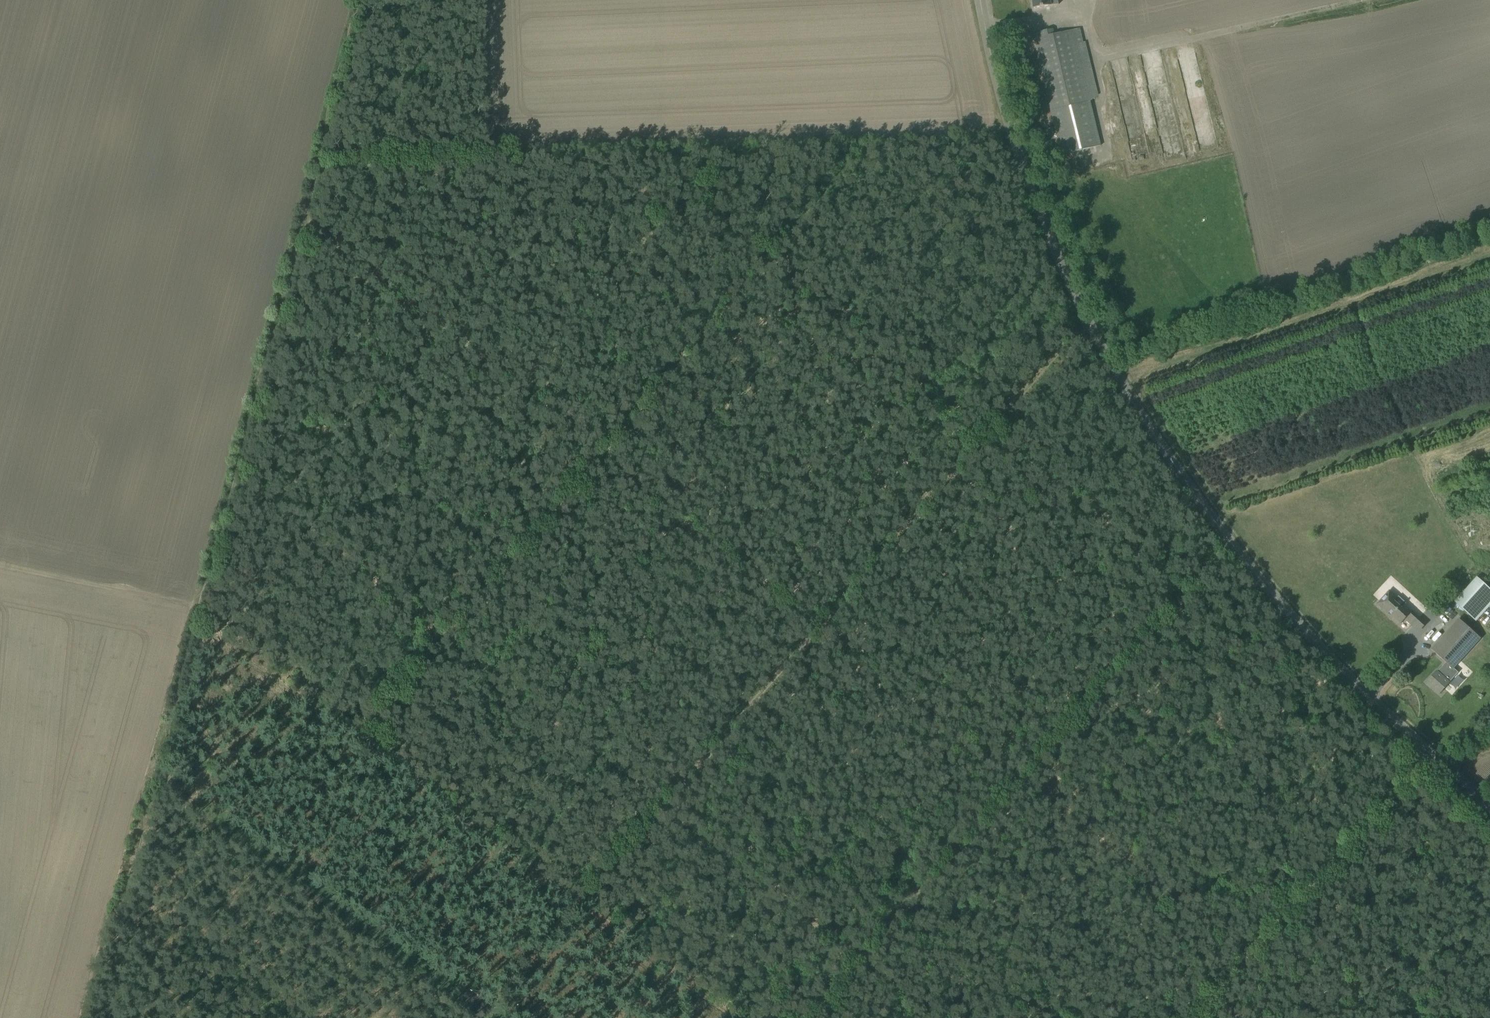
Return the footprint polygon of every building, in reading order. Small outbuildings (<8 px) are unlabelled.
[(1051,110),(1062,155),(1103,145),(1092,100),(1100,98),(1087,41),(1085,41),(1082,28),(1056,33),(1055,28),(1033,34),(1052,110),(1051,110)] [(1468,614),(1489,591),(1489,589),(1477,576),(1454,601),(1468,614)] [(1419,617),(1412,611),(1411,611),(1404,605),(1402,608),(1394,601),(1397,597),(1389,590),(1377,604),(1388,614),(1389,612),(1391,614),(1391,615),(1401,624),(1405,619),(1412,625),(1419,617)] [(1468,614),(1476,621),(1489,605),(1489,591),(1468,614)] [(1453,668),(1481,638),(1459,618),(1431,649),(1446,662),(1437,672),(1436,671),(1427,682),(1439,693),(1458,673),(1453,668)]
